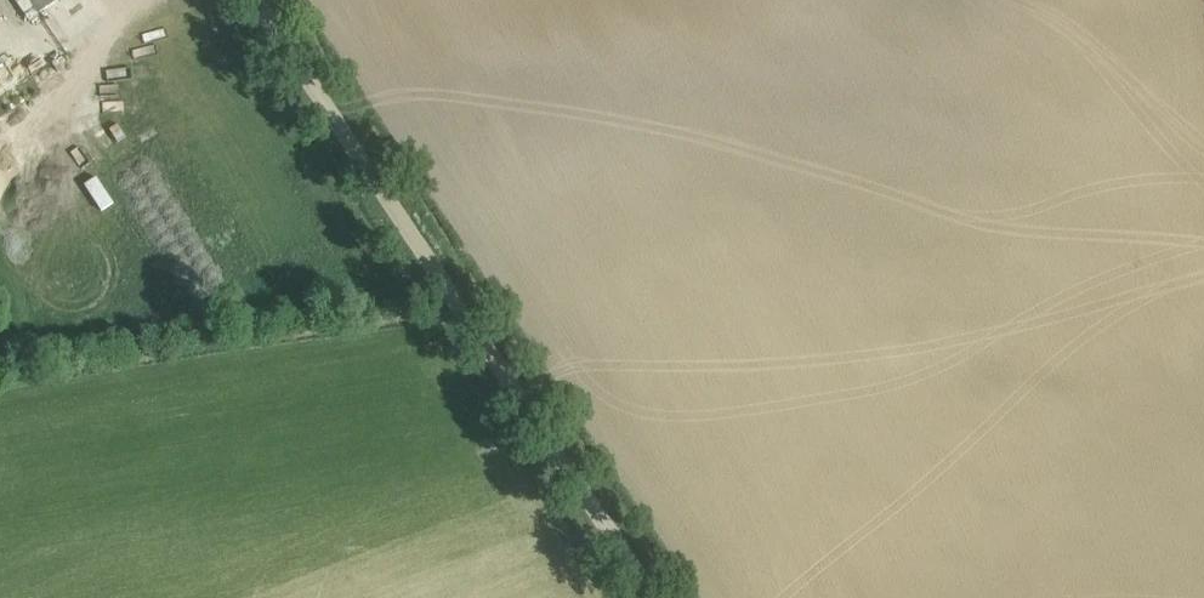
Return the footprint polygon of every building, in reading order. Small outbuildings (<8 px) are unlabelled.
[(41,13),(60,0),(32,0),(41,13)]
